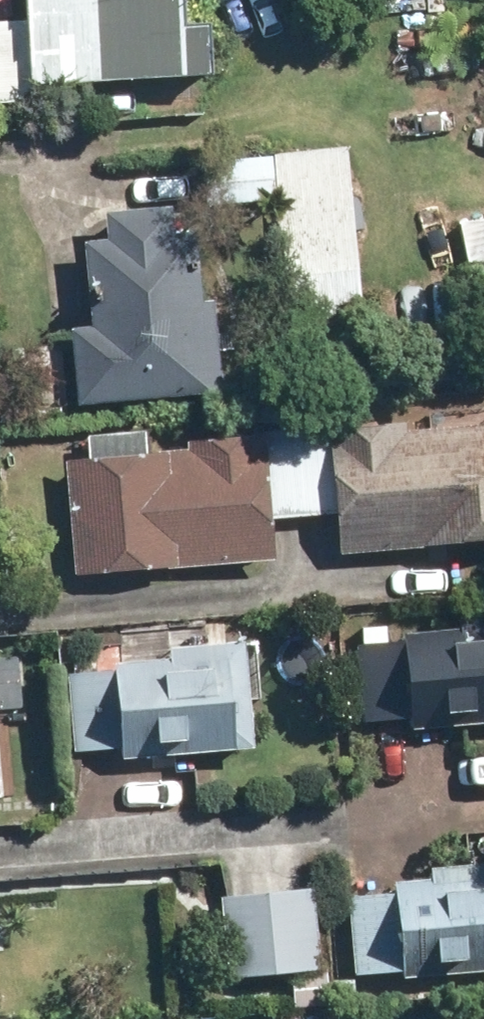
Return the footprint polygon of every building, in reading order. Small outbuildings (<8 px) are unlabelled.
[(31,82),(215,74),(213,24),(185,26),(183,0),(28,0),(31,82)] [(344,145),(206,159),(211,206),(270,200),(285,342),(363,334),(344,145)] [(109,236),(85,238),(92,324),(71,326),(77,403),(213,393),(200,228),(176,230),(174,204),(107,209),(109,236)] [(324,431),(333,548),(483,537),(483,419),(324,431)] [(271,439),(65,453),(73,571),(279,556),(271,439)] [(354,642),(361,720),(410,716),(412,729),(483,722),(483,615),(459,617),(460,633),(354,642)] [(175,659),(69,667),(75,749),(120,746),(121,759),(257,748),(248,637),(173,642),(175,659)] [(348,891),(355,977),(483,967),(483,860),(431,865),(432,884),(348,891)] [(313,889),(219,899),(227,975),(321,966),(313,889)]
